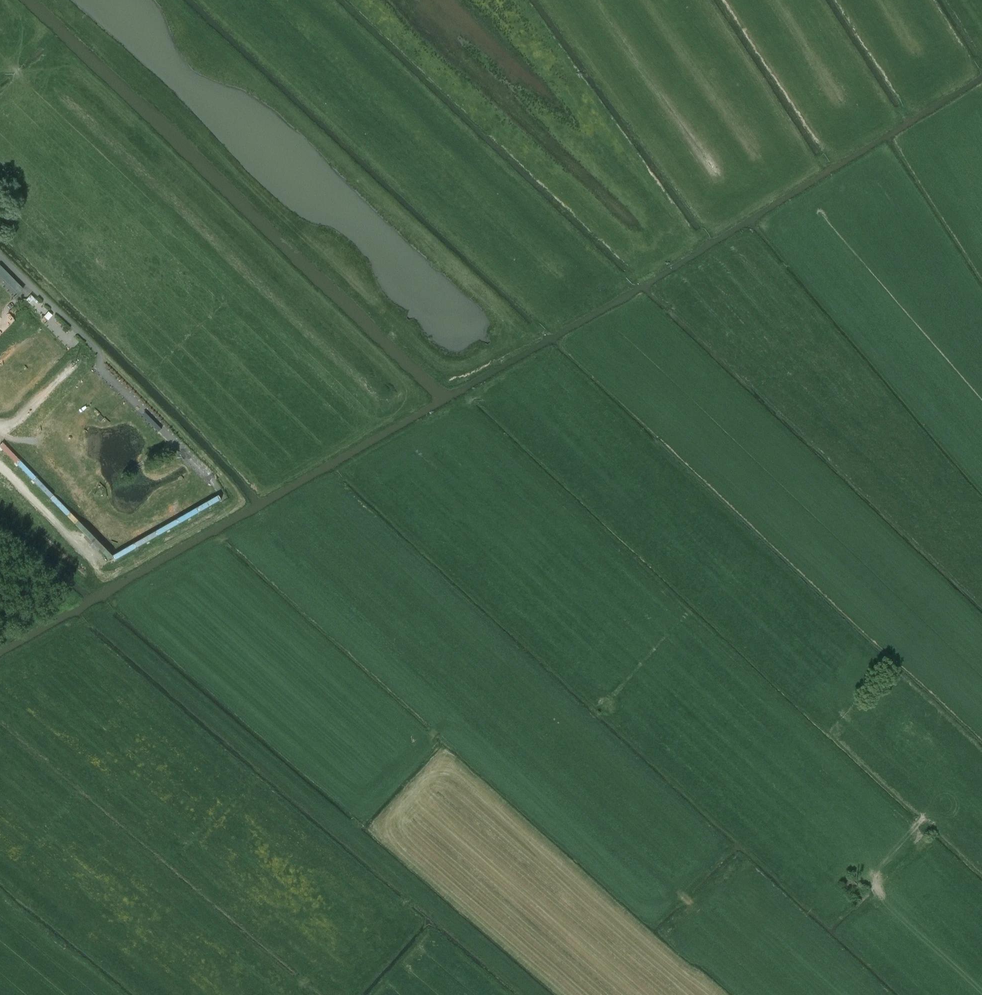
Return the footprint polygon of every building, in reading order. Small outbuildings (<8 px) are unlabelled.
[(24,288),(0,266),(0,279),(18,295),(24,288)]
